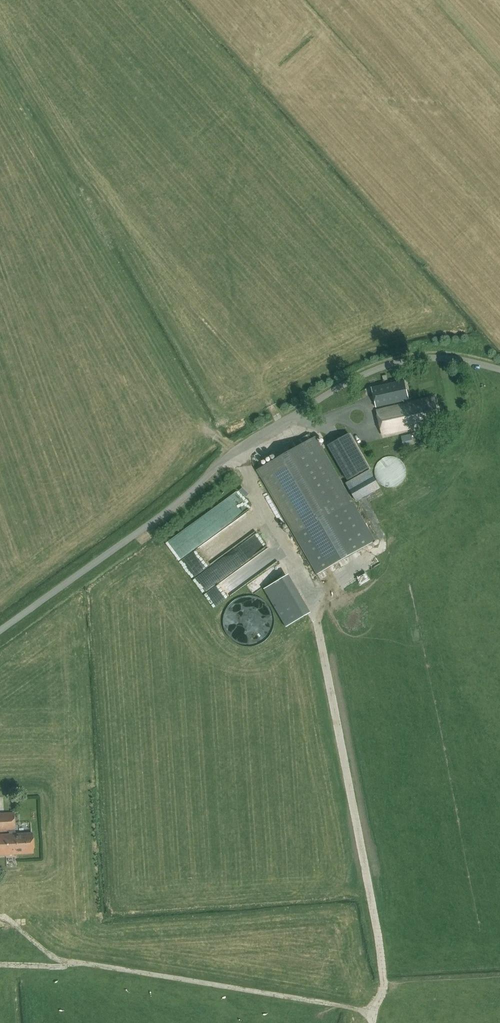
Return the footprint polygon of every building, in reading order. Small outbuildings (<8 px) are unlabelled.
[(376,411),(381,435),(440,422),(434,398),(410,403),(405,381),(371,389),(376,408),(403,402),(404,405),(376,411)] [(294,450),(259,470),(297,536),(318,574),(348,557),(372,542),(374,542),(314,438),(312,439),(309,434),(291,445),(294,450)] [(369,468),(349,434),(328,446),(348,480),(369,468)] [(356,502),(380,489),(370,470),(346,484),(356,502)] [(303,617),(281,579),(264,589),(286,627),(303,617)] [(33,854),(31,833),(15,834),(14,829),(13,813),(0,814),(0,832),(8,832),(8,835),(0,835),(0,856),(33,854)]
